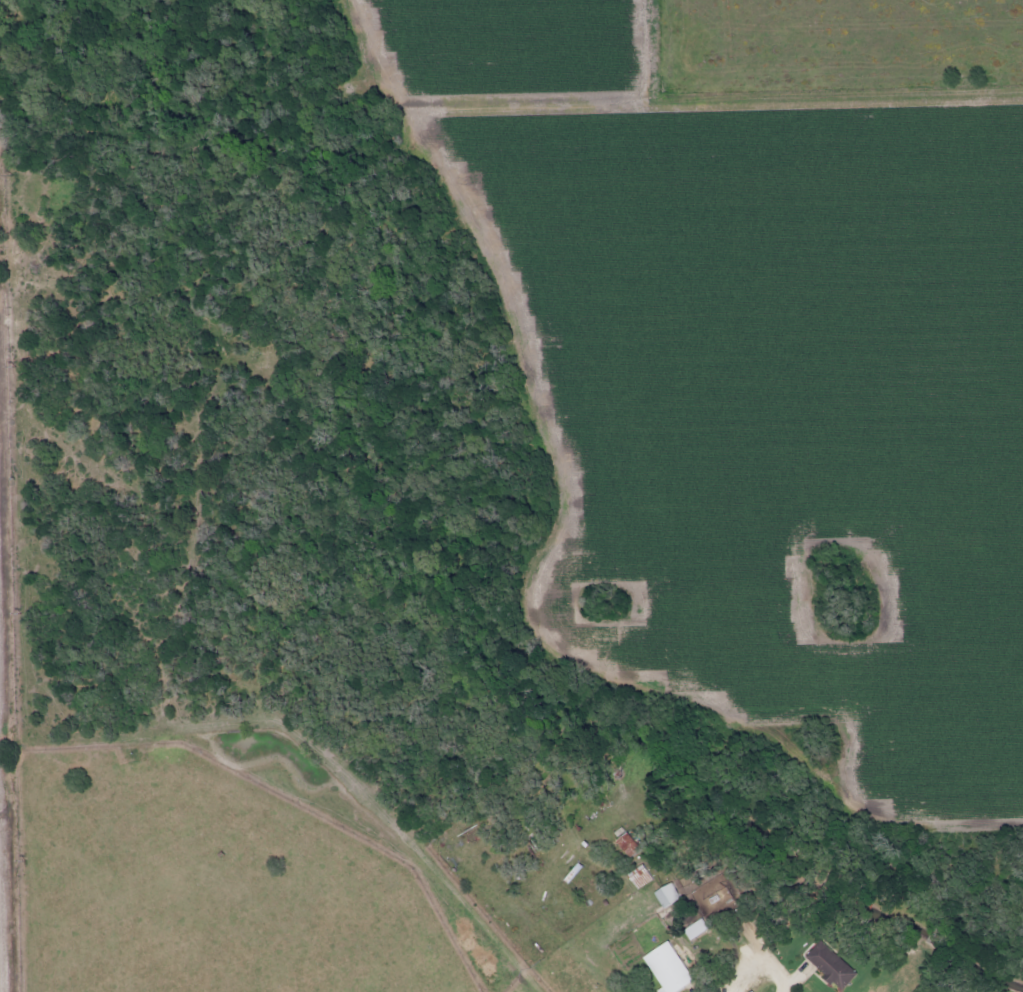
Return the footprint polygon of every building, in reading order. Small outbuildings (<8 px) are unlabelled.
[(650,893),(661,907),(676,895),(664,881),(650,893)] [(853,974),(816,939),(800,956),(837,991),(853,974)] [(653,990),(655,991),(672,991),(690,981),(665,940),(639,956),(658,987),(653,990)]
